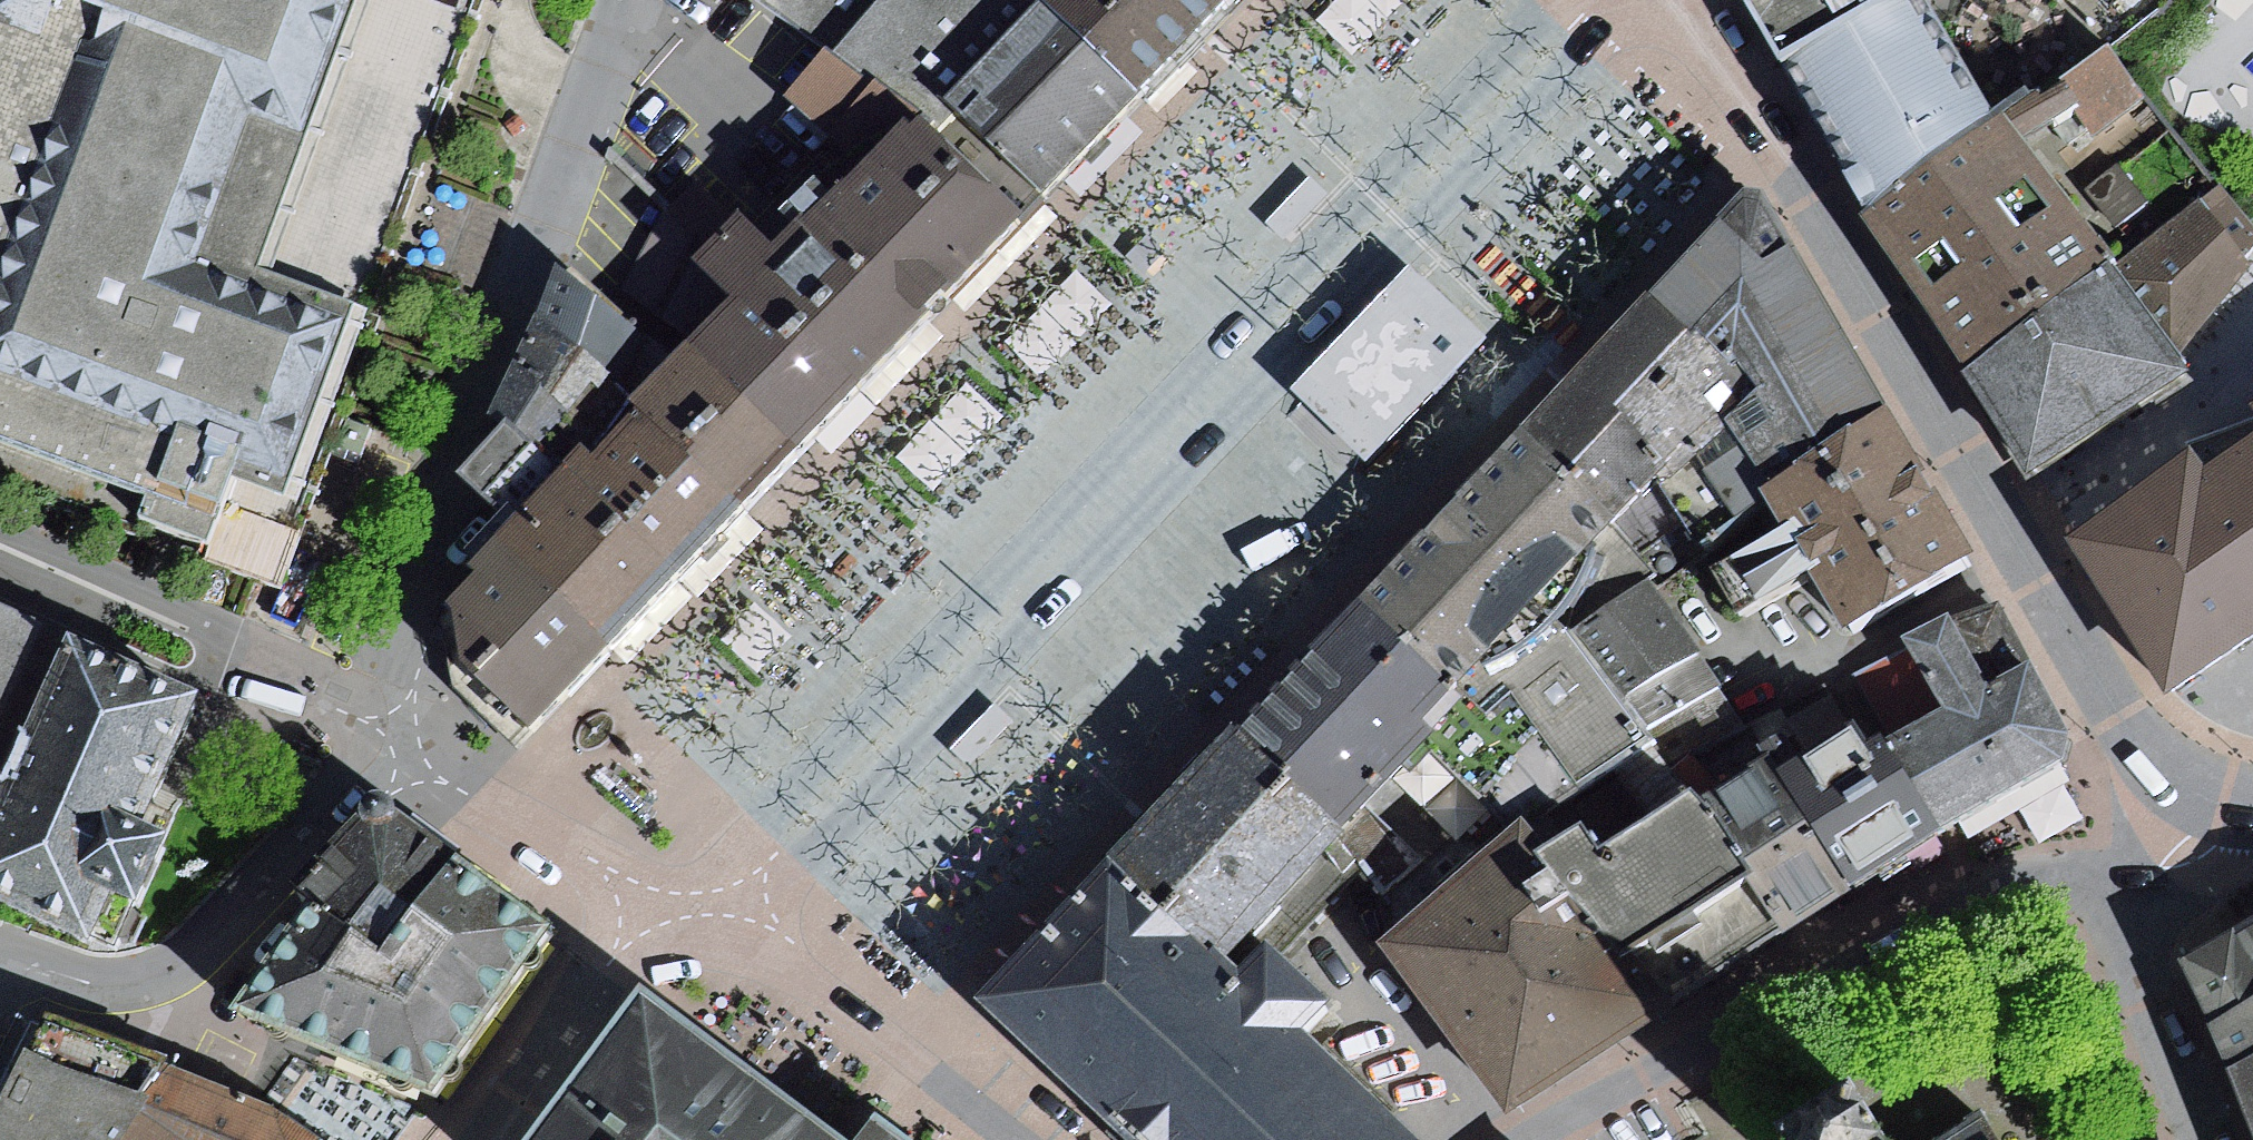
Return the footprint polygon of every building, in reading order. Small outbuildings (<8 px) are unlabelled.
[(268,580),(314,453),(325,422),(477,0),(0,0),(0,485),(268,580)] [(822,43),(830,49),(873,0),(760,0),(822,43)] [(830,49),(871,75),(909,99),(936,127),(954,109),(937,95),(1028,0),(873,0),(830,49)] [(1143,96),(1043,0),(1028,0),(937,95),(954,109),(1046,198),(1143,96)] [(1235,0),(1043,0),(1143,96),(1235,0)] [(1878,233),(2030,476),(2196,369),(2248,251),(2196,172),(2109,37),(2001,105),(1937,0),(1740,0),(1878,233)] [(830,49),(822,43),(782,91),(823,129),(871,75),(830,49)] [(871,75),(823,129),(853,154),(909,99),(871,75)] [(855,383),(1029,216),(936,127),(909,99),(853,154),(767,239),(735,208),(730,213),(699,243),(688,254),(691,257),(724,291),(781,343),(798,327),(855,383)] [(1029,216),(1046,198),(954,109),(936,127),(1029,216)] [(1327,191),(1307,173),(1262,220),(1281,238),(1327,191)] [(699,243),(730,213),(695,178),(666,207),(699,243)] [(1649,293),(1723,360),(1733,350),(1758,387),(1726,416),(1770,477),(1884,406),(1840,332),(1757,192),(1751,191),(1744,190),(1708,229),(1649,293)] [(684,333),(724,291),(691,257),(659,316),(684,333)] [(1409,261),(1286,385),(1362,459),(1485,335),(1409,261)] [(625,393),(671,346),(557,262),(545,288),(536,308),(625,393)] [(740,505),(855,383),(798,327),(781,343),(724,291),(684,333),(671,346),(625,393),(634,402),(740,505)] [(1541,407),(1524,426),(1614,517),(1719,418),(1693,389),(1723,360),(1649,293),(1541,407)] [(625,393),(536,308),(515,354),(601,435),(634,402),(625,393)] [(601,435),(515,354),(487,410),(497,418),(553,461),(575,438),(587,449),(601,435)] [(2243,399),(2252,414),(2252,392),(2243,399)] [(604,645),(740,505),(634,402),(601,435),(587,449),(575,438),(553,461),(501,514),(485,530),(604,645)] [(1966,564),(1925,485),(1884,406),(1770,477),(1761,484),(1855,629),(1966,564)] [(553,461),(497,418),(454,469),(501,514),(553,461)] [(1620,698),(1571,632),(1645,581),(1652,575),(1609,522),(1614,517),(1524,426),(1442,512),(1360,599),(1450,684),(1481,713),(1511,693),(1542,734),(1576,782),(1617,758),(1639,792),(1672,770),(1645,733),(1620,698)] [(2062,531),(2161,685),(2252,621),(2252,426),(2199,463),(2183,440),(2062,531)] [(529,726),(604,645),(485,530),(461,555),(470,565),(440,595),(447,604),(455,655),(529,726)] [(1620,698),(1696,649),(1645,581),(1571,632),(1620,698)] [(1273,695),(1243,728),(1340,824),(1404,759),(1413,770),(1435,750),(1480,798),(1493,788),(1517,818),(1576,782),(1542,734),(1511,693),(1481,713),(1450,684),(1360,599),(1273,695)] [(2063,743),(2067,732),(2028,660),(2007,622),(1997,602),(1950,623),(1947,616),(1903,636),(1910,650),(1913,655),(1942,708),(1940,710),(1893,738),(1886,742),(1940,824),(1953,817),(2038,767),(2060,755),(2063,743)] [(64,631),(0,776),(0,894),(103,939),(122,897),(149,909),(182,833),(144,816),(200,691),(64,631)] [(1620,698),(1645,733),(1712,687),(1721,682),(1696,649),(1620,698)] [(1910,650),(1857,673),(1893,738),(1940,710),(1942,708),(1913,655),(1910,650)] [(1739,724),(1712,687),(1645,733),(1672,770),(1739,724)] [(1013,720),(994,701),(948,749),(968,767),(1013,720)] [(1751,732),(1767,757),(1852,883),(1876,867),(1940,824),(1886,742),(1873,748),(1854,720),(1844,726),(1827,701),(1790,726),(1781,712),(1751,732)] [(1249,926),(1340,824),(1243,728),(1238,724),(1174,795),(1109,866),(1217,960),(1249,926)] [(1767,757),(1704,798),(1781,924),(1811,907),(1852,883),(1767,757)] [(355,802),(290,882),(305,893),(374,940),(452,847),(389,800),(388,794),(385,789),(381,786),(376,784),(370,783),(365,785),(361,788),(357,792),(355,797),(355,802)] [(1643,1014),(1781,924),(1704,798),(1696,787),(1598,854),(1582,825),(1537,851),(1643,1014)] [(1383,941),(1512,1106),(1643,1014),(1537,851),(1519,823),(1451,882),(1383,941)] [(224,1003),(436,1095),(560,928),(452,847),(374,940),(305,893),(224,1003)] [(1330,1010),(1276,960),(1264,947),(1237,977),(1217,960),(1109,866),(984,998),(1138,1139),(1415,1139),(1306,1033),(1330,1010)] [(2234,934),(2187,961),(2212,1022),(2227,1069),(2252,1054),(2252,923),(2234,934)] [(683,1022),(641,990),(527,1139),(839,1139),(683,1022)] [(7,1139),(314,1139),(274,1112),(68,1030),(7,1139)] [(2227,1069),(2230,1077),(2252,1129),(2252,1054),(2227,1069)] [(1850,1085),(1775,1129),(1782,1139),(1883,1139),(1850,1085)] [(871,1116),(853,1139),(902,1139),(896,1135),(871,1116)] [(1982,1116),(1942,1139),(1996,1139),(1982,1116)]
